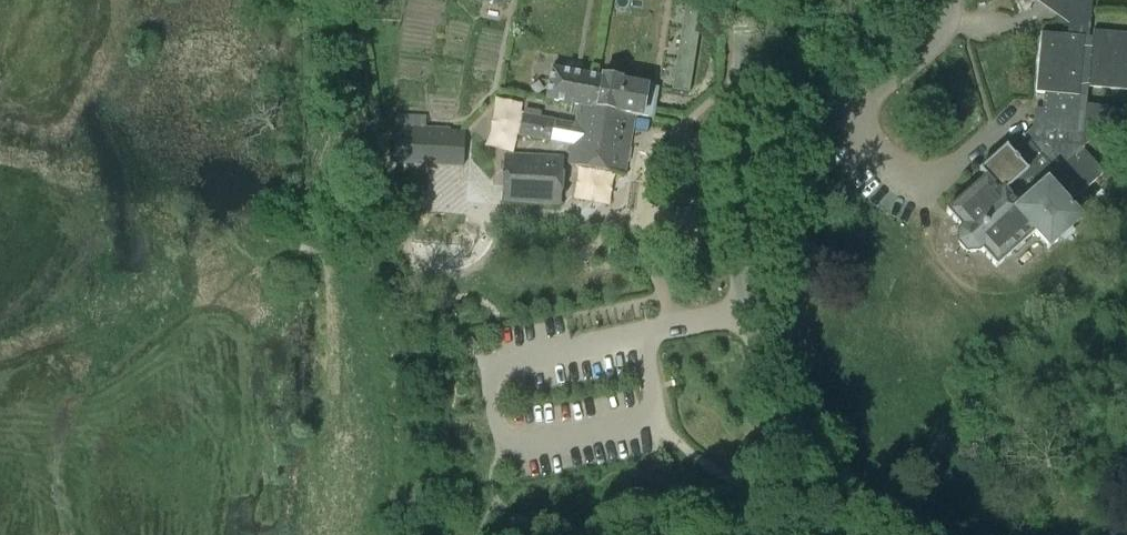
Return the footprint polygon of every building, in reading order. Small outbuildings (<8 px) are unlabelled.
[(699,29),(704,0),(686,0),(682,26),(699,29)] [(1005,149),(979,172),(985,179),(947,213),(961,228),(958,230),(955,244),(965,254),(979,253),(981,252),(995,267),(1032,234),(1047,252),(1084,221),(1074,210),(1076,208),(1072,202),(1104,173),(1103,172),(1117,159),(1114,156),(1126,144),(1126,128),(1116,117),(1117,111),(1086,108),(1087,90),(1126,93),(1126,36),(1093,33),(1092,38),(1089,38),(1091,0),(1033,0),(1067,25),(1067,36),(1040,33),(1035,93),(1032,127),(1007,151),(1005,149)] [(694,61),(699,29),(682,26),(676,58),(694,61)] [(694,61),(676,58),(671,91),(689,93),(694,61)] [(591,108),(596,76),(551,68),(546,100),(577,105),(574,123),(570,145),(567,165),(625,175),(635,116),(591,108)] [(647,85),(596,76),(591,108),(635,116),(653,119),(658,89),(647,87),(647,85)] [(426,116),(395,115),(393,165),(463,168),(464,132),(426,130),(426,116)] [(553,120),(522,115),(518,136),(549,142),(553,120)] [(570,145),(574,123),(553,120),(549,142),(570,145)] [(500,203),(560,207),(562,158),(504,154),(504,155),(473,152),(470,184),(502,187),(500,203)]
